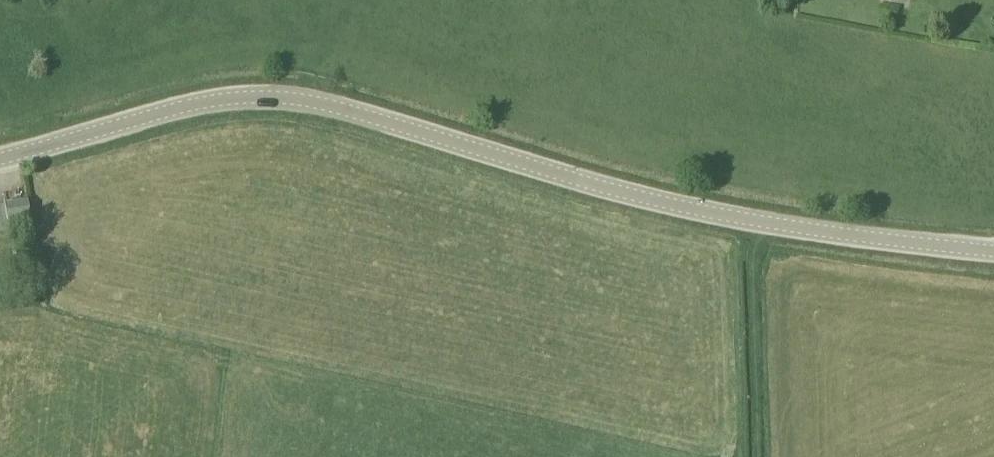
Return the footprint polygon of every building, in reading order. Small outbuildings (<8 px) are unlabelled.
[(10,229),(10,232),(31,229),(28,201),(7,204),(7,207),(0,208),(0,230),(10,229)]
